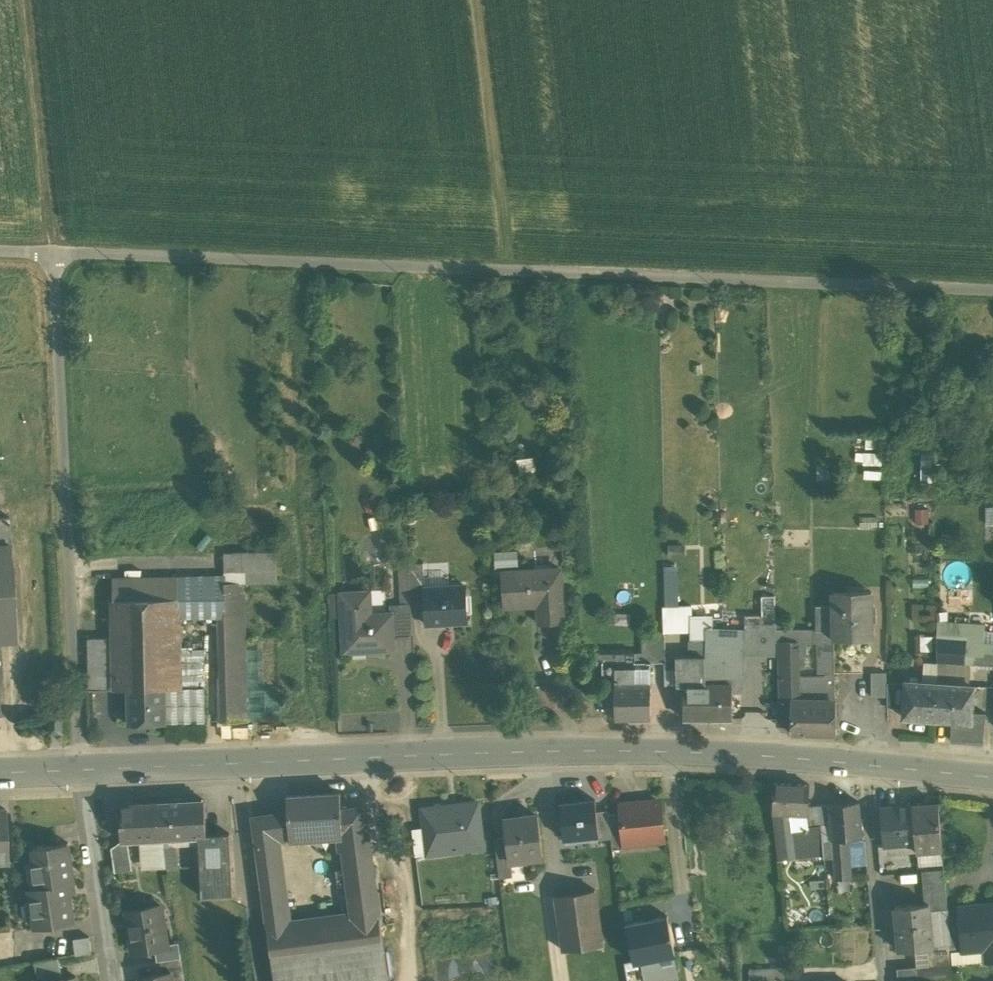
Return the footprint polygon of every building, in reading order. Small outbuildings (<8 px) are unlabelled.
[(0,518),(0,546),(11,546),(9,517),(0,518)] [(18,640),(11,546),(0,546),(0,642),(18,640)] [(499,565),(521,564),(521,548),(498,549),(499,565)] [(424,563),(409,564),(411,602),(411,604),(425,603),(424,587),(425,586),(424,563)] [(561,569),(502,572),(504,606),(530,604),(530,600),(538,599),(539,622),(564,620),(561,569)] [(223,577),(113,580),(113,601),(179,600),(179,617),(219,616),(224,616),(224,583),(223,577)] [(243,583),(224,583),(224,616),(244,615),(243,583)] [(425,586),(424,587),(425,603),(426,622),(468,620),(466,585),(425,586)] [(390,589),(363,591),(365,615),(391,613),(391,604),(390,589)] [(391,613),(365,615),(363,591),(343,592),(344,616),(342,616),(344,652),(394,649),(394,635),(392,613),(391,613)] [(871,591),(832,592),(832,606),(833,629),(833,639),(834,639),(872,638),(871,591)] [(744,630),(742,630),(741,651),(777,651),(776,641),(776,629),(775,596),(761,596),(762,616),(747,615),(747,630),(744,630)] [(179,600),(113,601),(114,637),(180,636),(179,617),(179,600)] [(411,602),(391,604),(391,613),(392,613),(394,635),(413,634),(411,604),(411,602)] [(690,606),(662,607),(663,632),(691,631),(691,624),(690,606)] [(833,629),(832,606),(819,607),(819,629),(833,629)] [(982,612),(981,623),(992,624),(992,612),(982,612)] [(244,721),(244,615),(224,616),(219,616),(220,722),(244,721)] [(938,621),(937,640),(968,643),(969,643),(992,644),(992,624),(981,623),(938,621)] [(545,624),(546,642),(566,641),(565,623),(545,624)] [(709,624),(691,624),(691,631),(692,645),(693,645),(706,645),(706,630),(709,630),(709,624)] [(813,629),(776,629),(776,641),(780,641),(799,641),(803,641),(813,641),(813,629)] [(819,629),(813,629),(813,641),(813,642),(821,642),(834,642),(834,639),(833,639),(833,629),(819,629)] [(742,630),(709,630),(706,630),(706,645),(705,684),(709,685),(731,685),(731,691),(741,691),(741,651),(742,630)] [(663,632),(642,632),(643,661),(651,662),(650,663),(663,663),(663,632)] [(180,636),(114,637),(114,638),(114,690),(127,690),(163,689),(180,688),(180,636)] [(114,690),(114,638),(89,639),(90,690),(114,690)] [(937,640),(938,660),(966,663),(968,643),(937,640)] [(799,641),(780,641),(780,687),(799,687),(799,677),(799,667),(799,641)] [(834,642),(821,642),(821,675),(825,674),(825,677),(826,677),(827,703),(834,703),(834,700),(835,700),(834,642)] [(968,643),(966,663),(966,664),(992,665),(992,644),(969,643),(968,643)] [(706,645),(693,645),(693,656),(676,657),(676,669),(676,686),(684,687),(684,684),(705,684),(706,645)] [(615,653),(602,652),(602,679),(615,679),(615,653)] [(635,653),(615,653),(615,679),(615,684),(650,684),(650,663),(651,662),(643,661),(635,662),(635,653)] [(676,686),(676,669),(663,669),(664,686),(676,686)] [(886,672),(872,672),(872,696),(886,696),(886,672)] [(825,677),(799,677),(799,687),(799,703),(827,703),(826,677),(825,677)] [(938,684),(906,681),(904,717),(936,719),(938,684)] [(890,698),(903,700),(905,684),(892,683),(890,698)] [(650,684),(615,684),(616,718),(650,718),(650,684)] [(705,684),(684,684),(684,687),(683,719),(706,719),(706,702),(709,701),(709,685),(705,684)] [(974,686),(938,684),(936,719),(952,721),(972,722),(972,712),(974,686)] [(731,685),(709,685),(709,701),(706,702),(706,719),(731,719),(731,691),(731,685)] [(799,687),(780,687),(781,702),(777,702),(777,724),(792,725),(792,733),(836,734),(836,703),(834,703),(827,703),(799,703),(799,687)] [(180,688),(163,689),(164,723),(203,722),(204,688),(180,689),(180,688)] [(163,689),(127,690),(128,724),(164,723),(163,689)] [(986,713),(972,712),(972,722),(952,721),(950,740),(984,742),(986,713)] [(62,715),(50,715),(51,734),(63,734),(62,715)] [(810,788),(775,786),(773,813),(807,815),(808,815),(809,808),(810,788)] [(342,793),(288,796),(289,812),(290,835),(341,832),(344,832),(343,808),(342,793)] [(205,800),(159,802),(161,837),(163,837),(164,839),(177,838),(207,836),(205,800)] [(596,801),(561,805),(565,838),(598,834),(600,834),(597,812),(596,801)] [(659,801),(620,805),(621,813),(624,841),(654,838),(656,840),(661,840),(665,835),(664,830),(662,828),(659,801)] [(159,802),(122,804),(123,822),(121,822),(122,841),(164,839),(163,837),(161,837),(159,802)] [(859,803),(829,806),(831,826),(832,840),(833,841),(849,840),(862,839),(859,803)] [(483,849),(479,804),(423,809),(427,854),(483,849)] [(940,804),(914,806),(917,842),(918,851),(944,849),(940,804)] [(365,805),(343,808),(344,832),(341,832),(353,917),(380,913),(365,805)] [(829,806),(820,807),(822,824),(822,826),(831,826),(829,806)] [(914,806),(882,809),(885,844),(917,842),(914,806)] [(808,825),(822,824),(820,807),(809,808),(808,815),(807,815),(808,825)] [(608,810),(597,812),(600,834),(598,834),(599,840),(611,839),(609,814),(608,810)] [(289,812),(254,817),(269,929),(291,926),(289,904),(284,905),(275,836),(290,835),(289,812)] [(621,813),(609,814),(611,839),(612,849),(625,848),(624,841),(621,813)] [(807,815),(773,813),(779,861),(825,855),(823,841),(822,826),(822,824),(808,825),(807,815)] [(539,816),(504,821),(506,837),(509,860),(511,860),(544,856),(539,816)] [(506,837),(495,839),(500,878),(513,877),(511,860),(509,860),(506,837)] [(53,839),(51,845),(31,848),(36,887),(73,882),(68,843),(59,844),(59,838),(53,839)] [(177,838),(164,839),(164,852),(166,868),(179,867),(177,838)] [(832,840),(823,841),(825,855),(825,859),(834,858),(834,857),(833,841),(832,840)] [(849,840),(833,841),(834,857),(851,856),(849,840)] [(230,841),(206,842),(207,845),(199,846),(202,898),(233,896),(230,841)] [(125,847),(111,849),(115,872),(128,870),(125,847)] [(851,856),(834,857),(834,858),(836,880),(853,879),(851,856)] [(946,869),(922,871),(923,882),(947,880),(946,869)] [(947,880),(923,882),(925,904),(930,904),(930,912),(949,911),(947,880)] [(36,887),(31,888),(36,927),(74,922),(70,893),(74,889),(73,882),(36,887)] [(596,890),(556,896),(564,951),(604,945),(596,890)] [(925,904),(896,907),(900,951),(928,948),(934,948),(933,946),(930,912),(930,904),(925,904)] [(960,908),(960,912),(963,946),(991,944),(992,960),(992,905),(960,908)] [(160,906),(128,911),(134,952),(155,948),(166,947),(166,945),(160,906)] [(960,912),(950,913),(952,944),(953,952),(964,951),(963,946),(960,912)] [(291,926),(269,929),(274,964),(327,956),(385,949),(380,913),(353,917),(291,926)] [(668,915),(628,924),(635,962),(642,960),(673,954),(676,954),(668,915)] [(88,934),(73,936),(76,954),(90,951),(88,934)] [(179,942),(166,945),(166,947),(155,948),(158,962),(161,962),(181,958),(179,942)] [(952,944),(933,946),(934,948),(928,948),(930,966),(954,964),(953,952),(952,944)] [(385,949),(327,956),(274,964),(276,980),(389,980),(385,949)] [(642,960),(643,964),(646,980),(659,980),(677,978),(673,954),(642,960)] [(34,960),(38,980),(41,980),(62,977),(58,956),(34,960)] [(161,962),(163,974),(172,973),(174,980),(185,980),(181,958),(161,962)] [(917,967),(919,980),(955,980),(954,964),(930,966),(917,967)] [(140,978),(141,980),(174,980),(172,973),(163,974),(140,978)]
